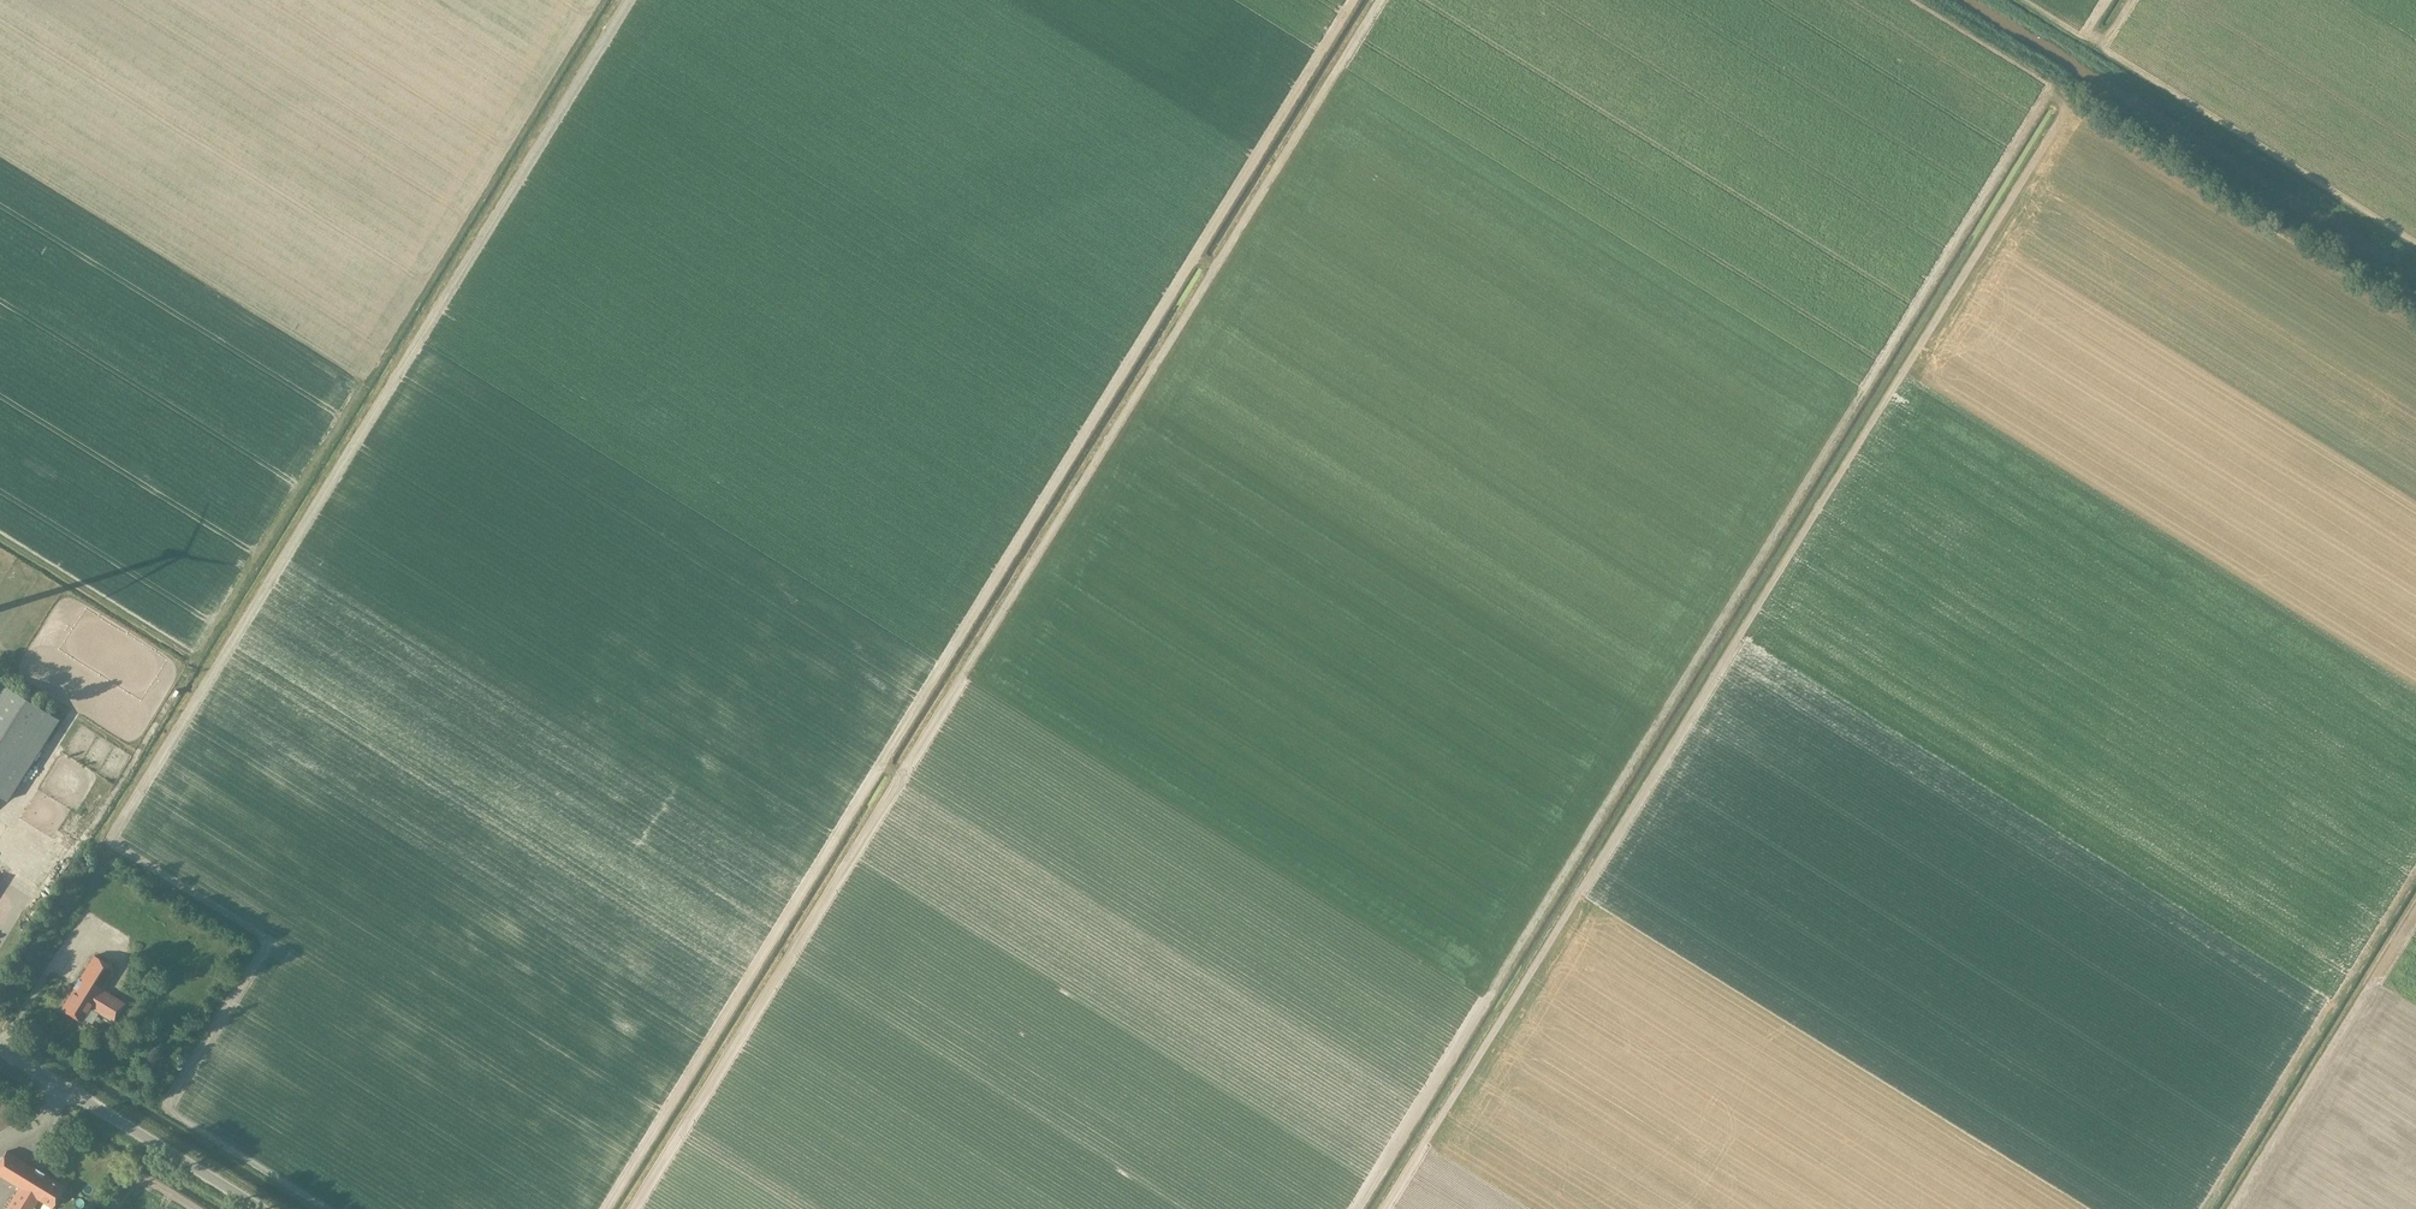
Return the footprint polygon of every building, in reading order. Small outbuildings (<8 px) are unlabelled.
[(6,801),(58,720),(0,683),(0,798),(6,801)] [(32,787),(45,760),(37,756),(24,783),(32,787)] [(9,803),(10,812),(18,811),(17,803),(9,803)] [(114,967),(94,955),(61,1008),(81,1020),(90,1007),(113,1021),(125,1003),(101,988),(114,967)] [(64,1186),(6,1150),(0,1160),(0,1174),(19,1186),(5,1208),(37,1208),(32,1206),(38,1198),(51,1206),(64,1186)]
